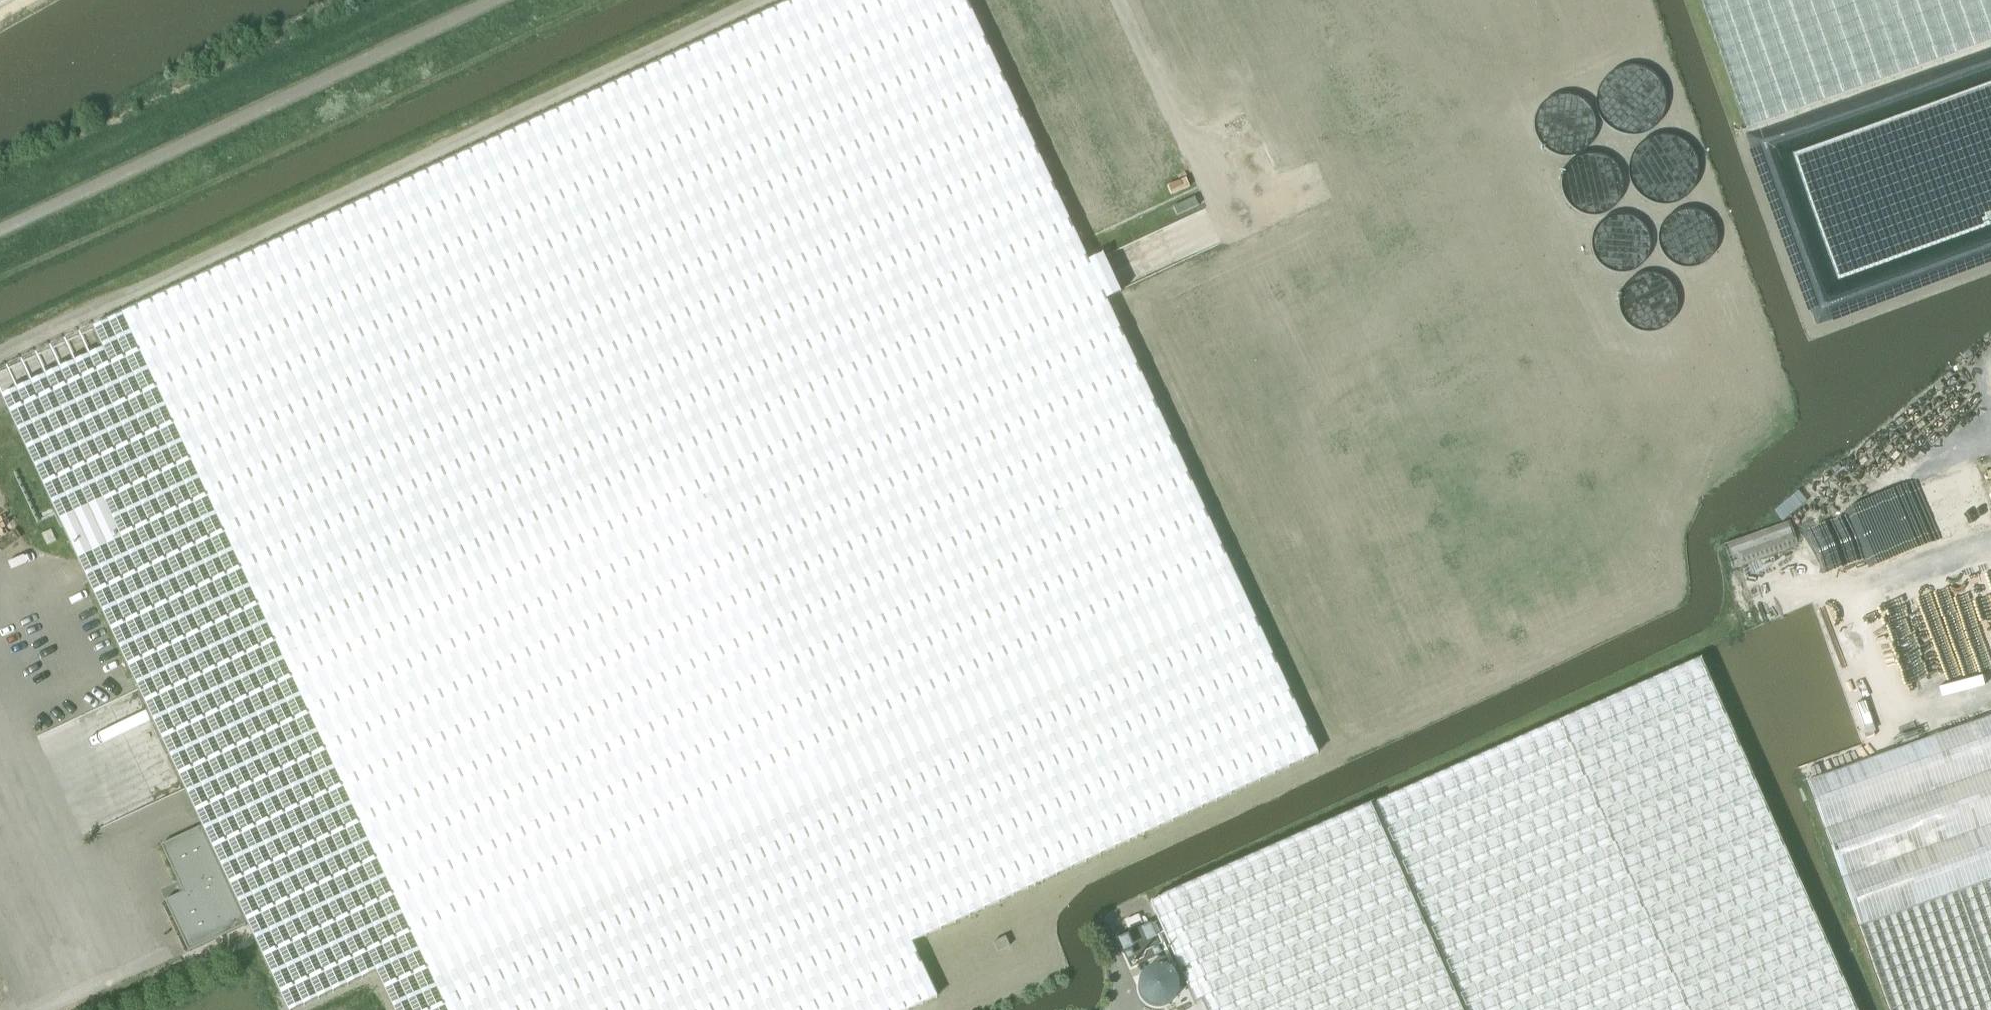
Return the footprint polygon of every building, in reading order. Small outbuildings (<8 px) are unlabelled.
[(122,314),(358,820),(367,840),(447,1009),(906,1009),(937,996),(911,941),(1317,752),(1106,299),(1120,292),(1119,290),(1119,289),(1103,256),(1103,255),(1102,254),(1088,260),(966,0),(795,0),(314,224),(253,253),(235,261),(122,314)] [(1747,130),(1990,44),(1990,0),(1700,0),(1747,130)] [(1,395),(138,688),(138,689),(184,788),(185,788),(202,825),(247,923),(248,925),(288,1009),(291,1009),(375,971),(394,1009),(447,1009),(367,840),(358,820),(122,314),(93,329),(102,348),(1,395)] [(1700,659),(1149,902),(1194,1003),(1202,1000),(1206,1009),(1856,1009),(1700,659)] [(1804,774),(1858,926),(1990,878),(1990,708),(1804,774)] [(202,825),(161,844),(178,880),(183,891),(180,893),(165,900),(167,904),(173,917),(182,937),(189,951),(247,923),(202,825)] [(1858,931),(1886,1009),(1990,1009),(1990,878),(1858,926),(1860,930),(1858,931)]
